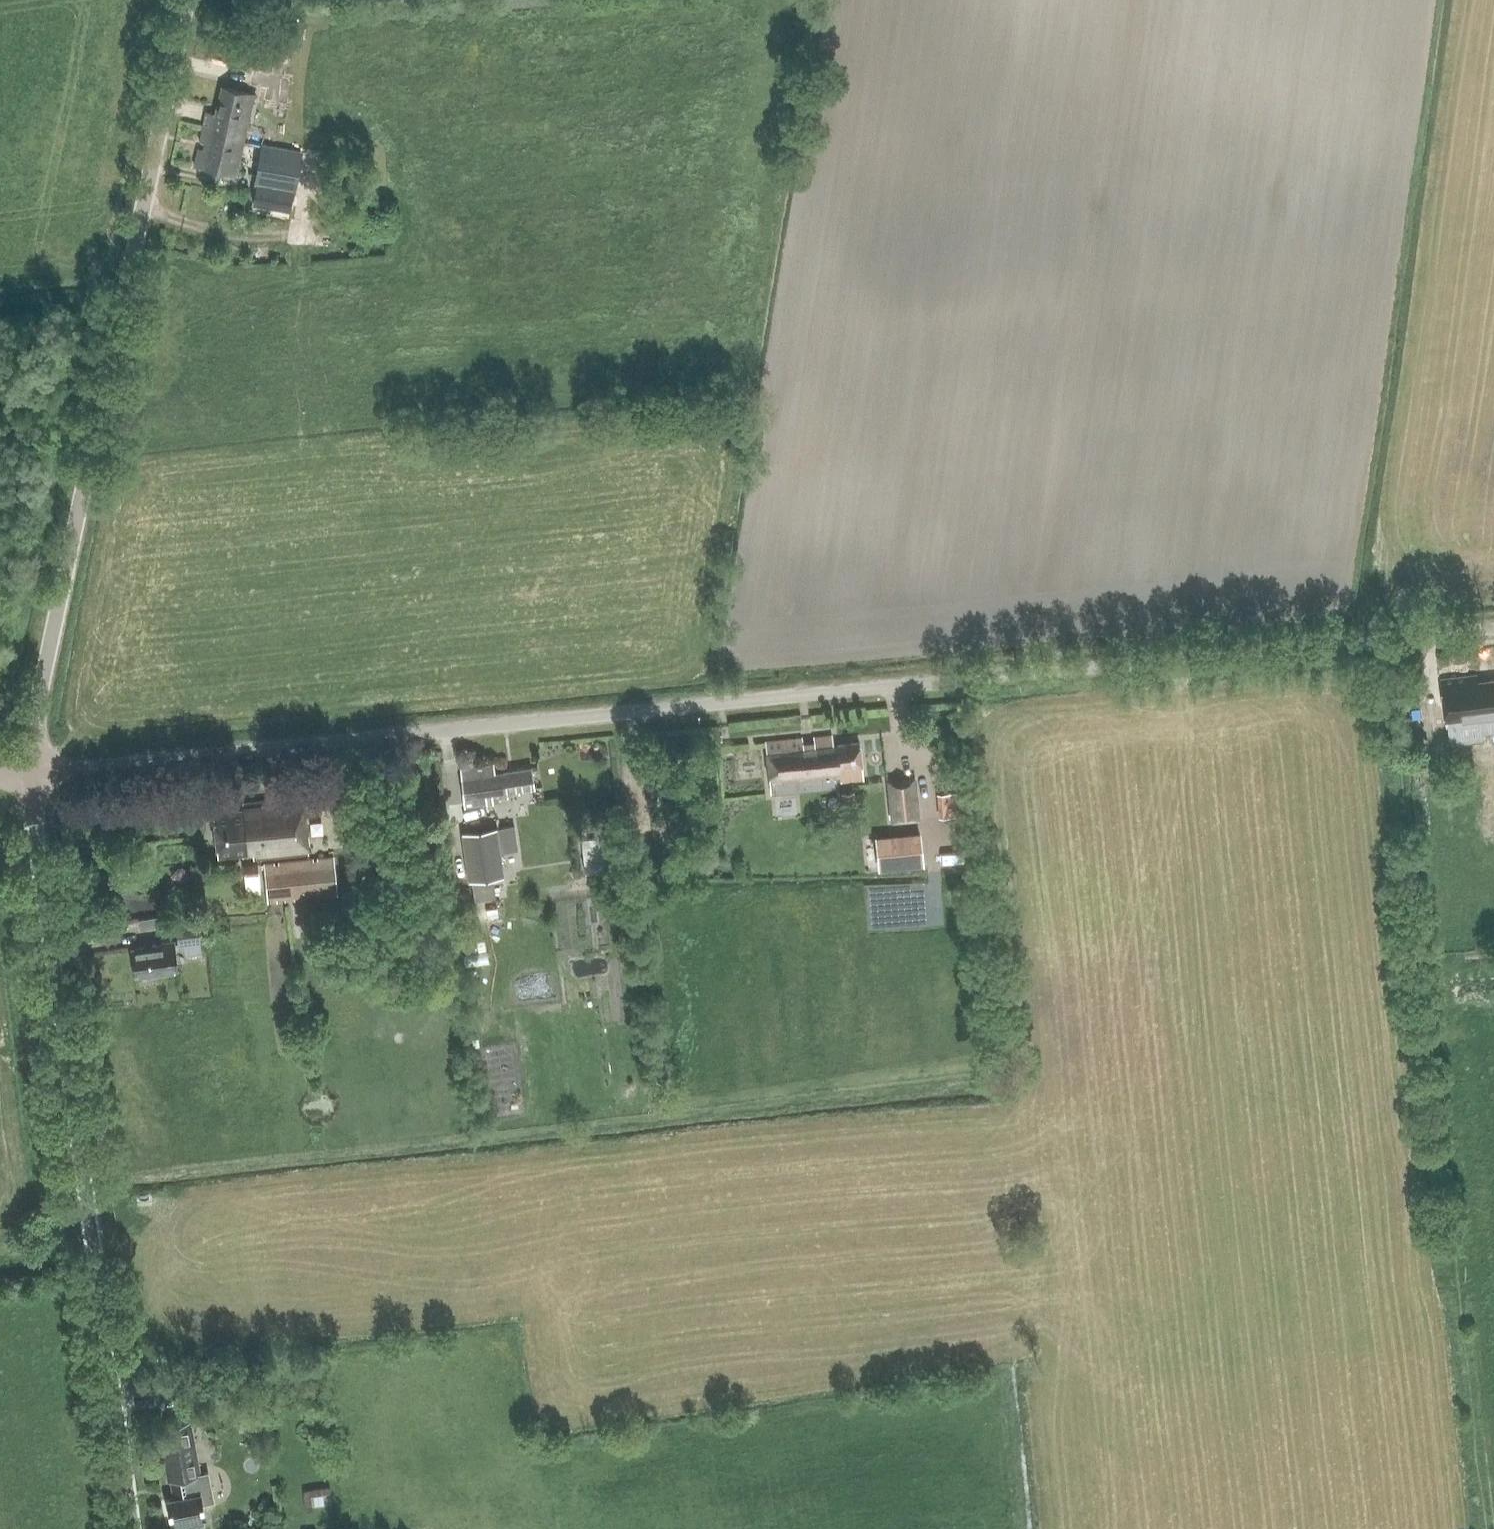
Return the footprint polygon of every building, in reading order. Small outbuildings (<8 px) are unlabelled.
[(238,174),(246,135),(255,94),(221,87),(216,112),(208,110),(205,126),(202,140),(209,142),(208,150),(200,148),(196,165),(238,174)] [(303,152),(284,148),(264,144),(255,193),(257,193),(255,203),(291,209),(293,200),(294,200),(303,152)] [(1478,681),(1477,675),(1441,680),(1447,728),(1484,724),(1483,717),(1493,716),(1493,679),(1478,681)] [(834,744),(833,734),(815,736),(816,741),(804,742),(803,737),(767,741),(772,792),(783,791),(782,785),(793,784),(793,790),(838,786),(838,784),(865,781),(861,741),(834,744)] [(519,789),(535,787),(532,767),(495,772),(494,763),(459,767),(465,807),(500,802),(499,798),(503,798),(503,795),(520,792),(519,789)] [(309,784),(308,769),(286,771),(287,786),(309,784)] [(892,822),(920,820),(915,779),(887,781),(892,822)] [(969,813),(967,788),(944,789),(946,814),(969,813)] [(854,790),(843,791),(844,804),(855,803),(854,790)] [(253,859),(308,854),(303,798),(243,803),(243,809),(213,812),(217,856),(252,853),(253,859)] [(465,879),(500,874),(493,827),(458,831),(465,879)] [(924,865),(921,832),(876,836),(879,870),(924,865)] [(302,897),(303,901),(339,896),(334,856),(317,857),(317,860),(313,860),(312,858),(279,862),(279,863),(274,863),(274,861),(263,862),(268,904),(278,903),(278,899),(285,899),(285,902),(296,901),(296,897),(302,897)] [(435,884),(433,863),(422,865),(424,885),(435,884)] [(260,876),(259,864),(243,865),(244,877),(260,876)] [(146,925),(175,924),(175,914),(146,915),(146,925)] [(201,942),(198,921),(174,924),(177,946),(201,942)] [(135,974),(177,969),(174,941),(161,942),(161,944),(132,948),(135,974)] [(190,1421),(158,1427),(168,1481),(171,1481),(174,1498),(166,1500),(170,1523),(173,1522),(174,1528),(175,1528),(203,1524),(202,1517),(204,1516),(202,1504),(213,1502),(208,1472),(200,1474),(190,1421)] [(291,1433),(290,1424),(281,1426),(282,1434),(291,1433)]
